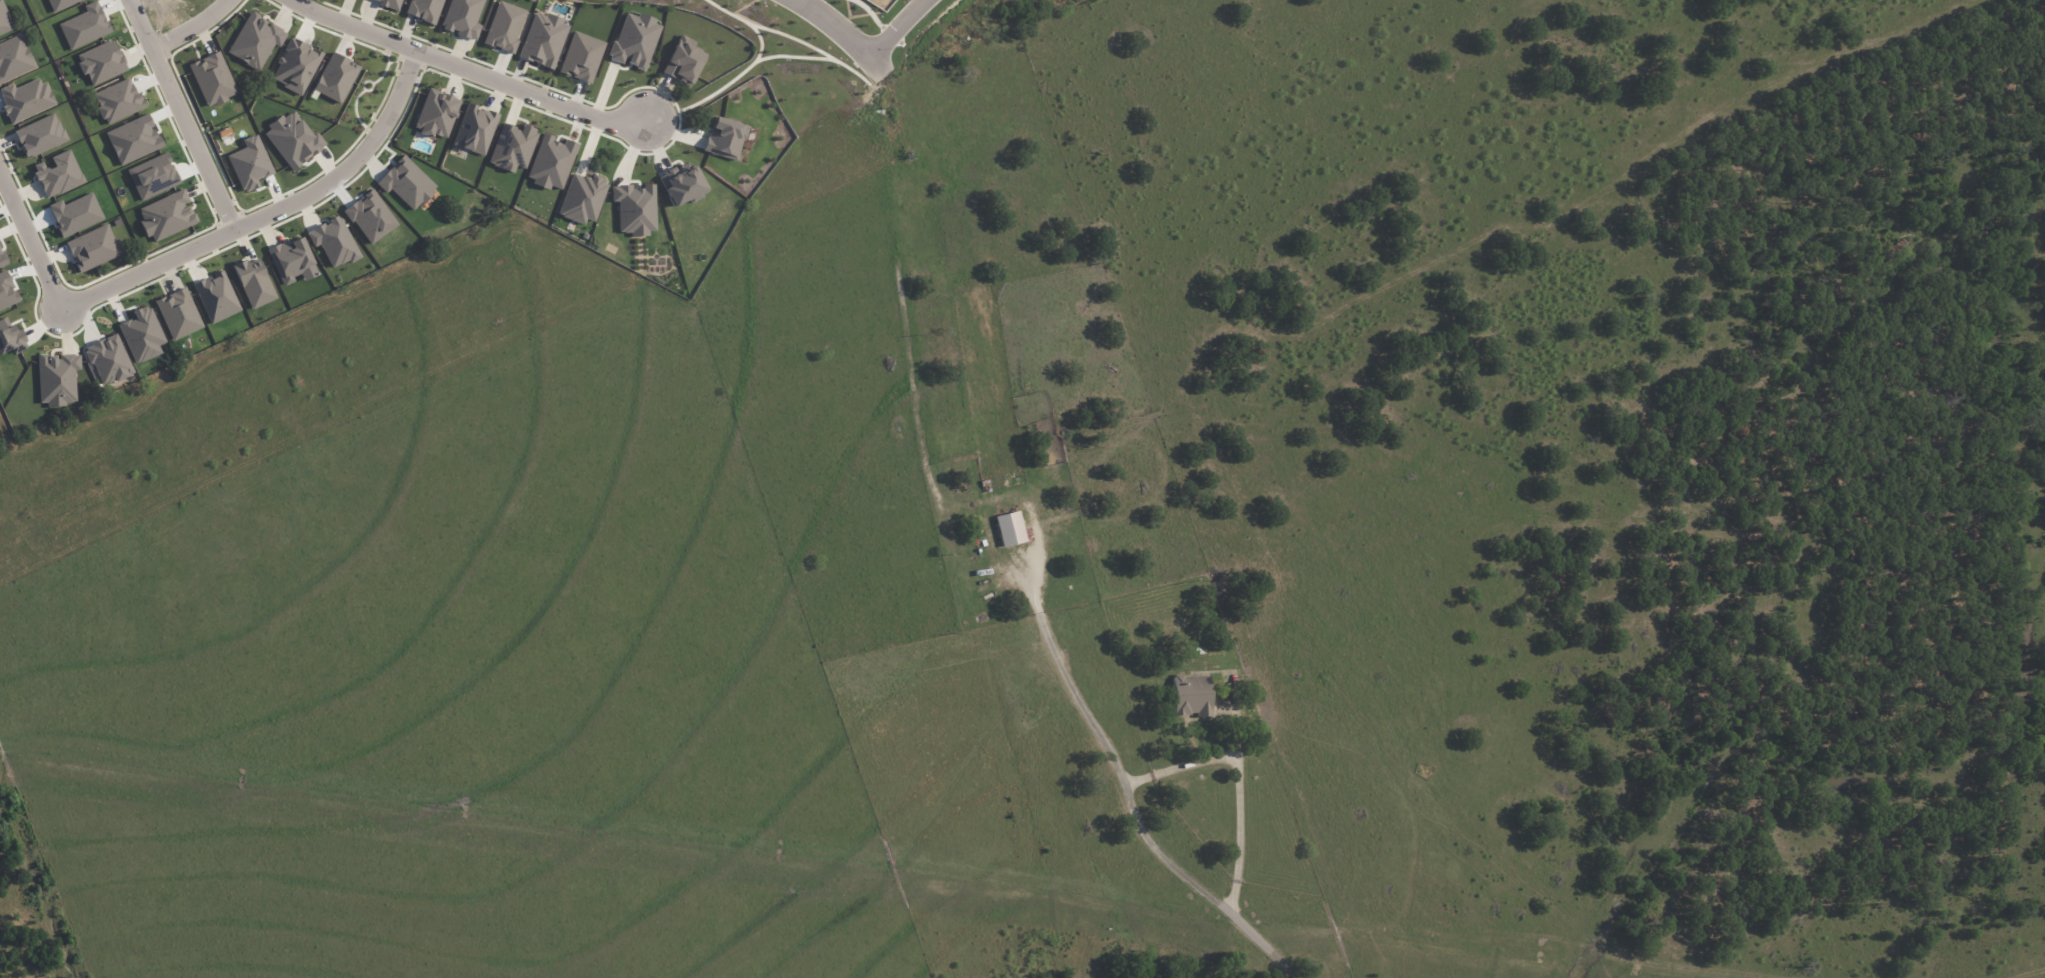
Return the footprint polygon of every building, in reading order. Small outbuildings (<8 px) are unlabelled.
[(2,0),(0,0),(0,36),(15,30),(2,0)] [(402,0),(369,0),(398,10),(402,0)] [(407,15),(435,24),(443,0),(412,0),(407,15)] [(440,28),(475,41),(481,26),(475,23),(484,0),(451,0),(440,28)] [(512,54),(527,10),(498,0),(483,44),(512,54)] [(274,44),(279,47),(287,33),(269,23),(270,22),(249,11),(227,53),(260,70),(274,44)] [(534,11),(519,57),(554,70),(570,23),(534,11)] [(645,71),(662,23),(638,14),(636,17),(625,13),(608,59),(625,65),(625,64),(645,71)] [(606,42),(573,31),(559,72),(591,83),(606,42)] [(21,34),(0,43),(0,84),(36,69),(21,34)] [(696,41),(680,34),(662,74),(691,86),(706,53),(693,47),(696,41)] [(323,53),(290,38),(271,80),(303,95),(323,53)] [(75,55),(83,76),(87,74),(91,85),(127,71),(114,39),(75,55)] [(188,65),(207,108),(238,94),(219,51),(188,65)] [(313,90),(342,104),(359,66),(331,52),(313,90)] [(0,89),(0,97),(11,124),(54,106),(42,77),(15,88),(13,84),(0,89)] [(92,93),(105,125),(144,109),(131,77),(92,93)] [(415,127),(422,130),(421,132),(447,140),(460,99),(427,88),(415,127)] [(453,146),(486,156),(498,113),(465,104),(453,146)] [(312,136),(293,109),(263,131),(291,171),(326,145),(317,132),(312,136)] [(14,130),(26,159),(67,141),(55,113),(14,130)] [(747,126),(715,117),(711,130),(709,129),(703,151),(737,161),(747,126)] [(522,124),(520,129),(502,123),(488,164),(514,173),(516,166),(525,169),(539,130),(522,124)] [(562,190),(578,144),(564,139),(563,144),(553,141),(554,137),(542,133),(527,181),(550,188),(551,186),(562,190)] [(245,148),(227,155),(243,193),(259,187),(256,180),(273,173),(257,134),(242,140),(245,148)] [(84,184),(71,149),(51,157),(54,166),(47,169),(43,161),(33,165),(45,199),(84,184)] [(166,150),(180,181),(141,200),(126,169),(166,150)] [(437,187),(403,155),(376,184),(387,194),(390,189),(414,212),(437,187)] [(671,207),(706,192),(695,165),(660,179),(671,207)] [(594,222),(608,180),(592,175),(591,179),(572,173),(558,215),(584,225),(586,219),(594,222)] [(618,202),(619,234),(656,234),(655,184),(644,184),(644,189),(633,189),(633,185),(612,186),(612,202),(618,202)] [(134,210),(147,242),(199,220),(184,187),(134,210)] [(344,209),(369,245),(398,226),(373,189),(344,209)] [(331,270),(359,257),(341,216),(307,231),(314,247),(321,245),(331,270)] [(121,255),(107,224),(67,242),(80,272),(121,255)] [(302,237),(288,243),(287,241),(267,249),(281,284),(301,277),(303,281),(317,276),(302,237)] [(277,299),(260,260),(249,264),(246,259),(232,265),(251,310),(277,299)] [(241,311),(223,270),(192,284),(210,324),(241,311)] [(203,328),(186,288),(155,301),(172,341),(203,328)] [(165,342),(148,304),(132,312),(134,317),(118,325),(136,364),(161,353),(158,345),(165,342)] [(100,387),(133,374),(118,334),(85,347),(100,387)] [(75,370),(80,370),(80,354),(57,355),(38,355),(40,405),(76,404),(75,370)] [(994,517),(1002,547),(1026,542),(1018,511),(994,517)] [(1174,715),(1197,715),(1197,717),(1211,717),(1210,675),(1173,676),(1174,715)]
